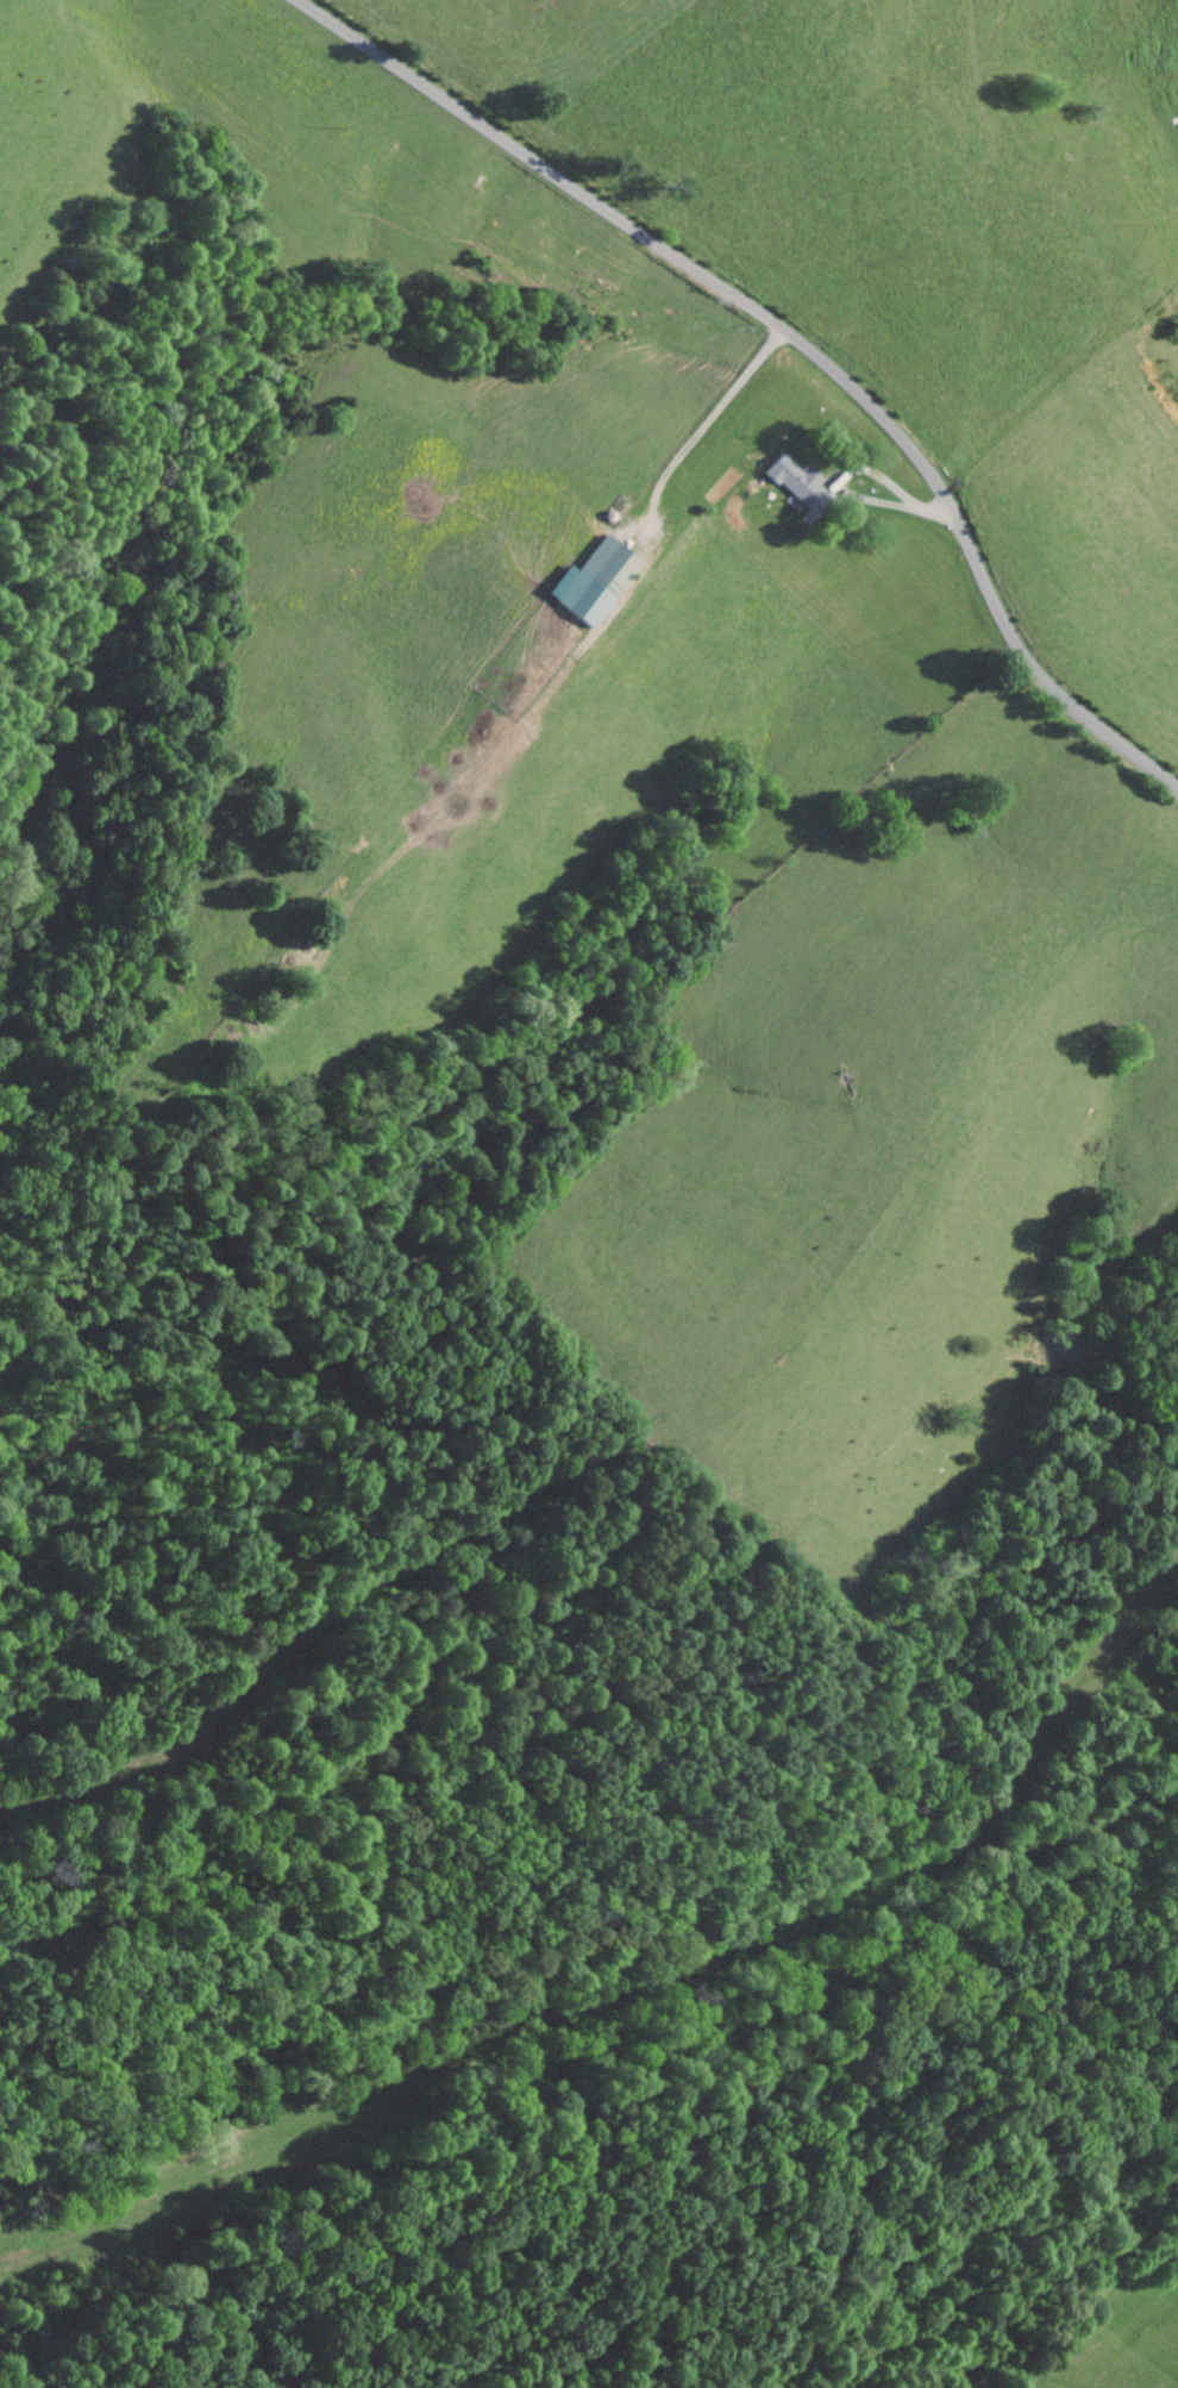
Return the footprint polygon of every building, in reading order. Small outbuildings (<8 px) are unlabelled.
[(823,483),(826,480),(802,458),(783,480),(817,511),(833,492),(823,483)] [(576,564),(555,594),(604,627),(651,559),(612,533),(586,570),(576,564)]
